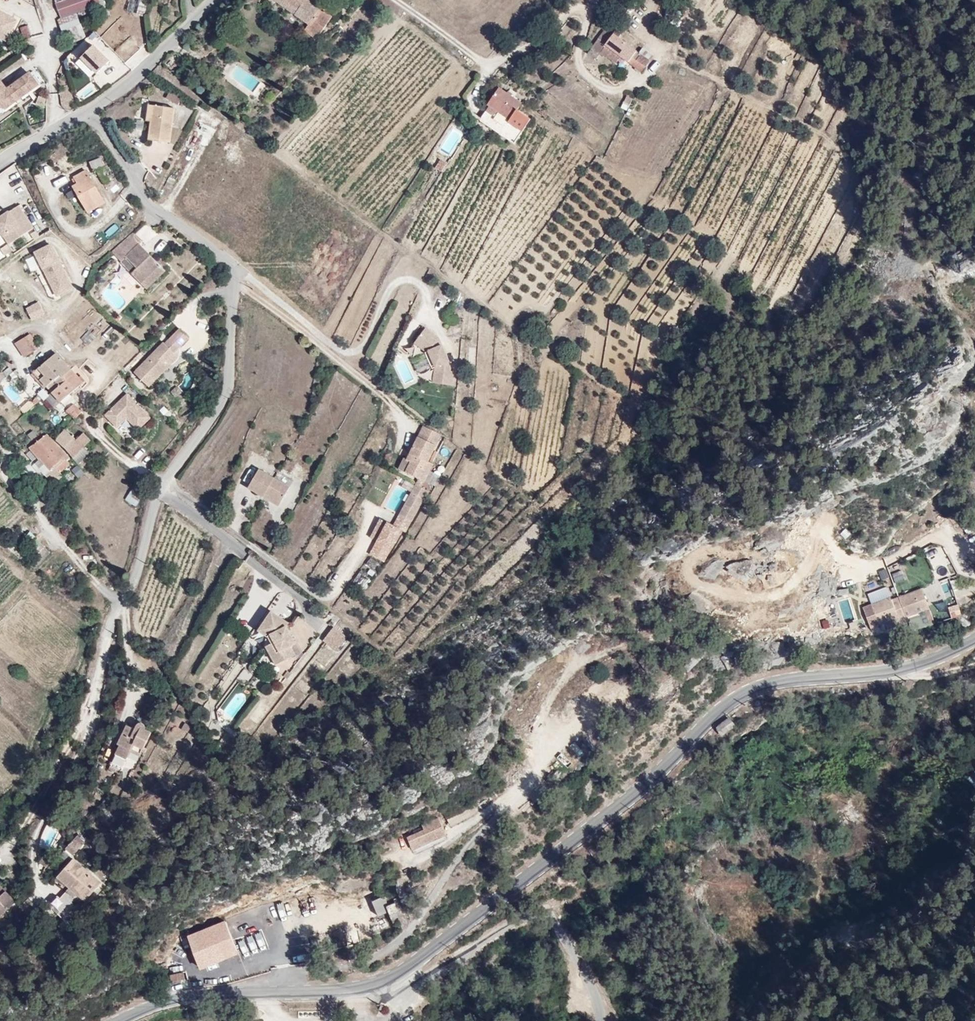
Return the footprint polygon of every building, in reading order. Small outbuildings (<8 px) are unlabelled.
[(51,9),(73,0),(47,0),(51,9)] [(294,5),(303,12),(311,0),(298,0),(294,5)] [(320,0),(311,0),(303,12),(299,17),(311,26),(327,5),(320,0)] [(138,2),(135,14),(144,16),(147,4),(138,2)] [(607,13),(590,38),(597,43),(604,32),(638,52),(644,46),(650,50),(654,45),(607,13)] [(80,20),(60,22),(61,31),(74,29),(75,37),(82,36),(80,20)] [(27,25),(20,27),(23,39),(30,38),(27,25)] [(94,48),(102,42),(95,31),(86,37),(94,48)] [(91,80),(109,61),(86,38),(67,56),(91,80)] [(511,96),(519,81),(494,67),(486,81),(489,83),(504,92),(511,96)] [(21,79),(13,68),(0,78),(0,95),(21,79)] [(500,98),(504,92),(489,83),(485,88),(500,98)] [(142,111),(145,94),(137,93),(134,110),(142,111)] [(164,97),(145,94),(142,111),(141,128),(159,131),(164,97)] [(626,111),(633,99),(626,96),(620,107),(626,111)] [(515,107),(507,103),(500,114),(508,119),(515,107)] [(91,171),(102,165),(96,155),(85,161),(91,171)] [(85,172),(73,179),(76,185),(72,187),(87,213),(103,204),(85,172)] [(5,214),(0,217),(0,239),(3,237),(8,244),(28,230),(13,208),(5,214)] [(128,238),(120,229),(103,243),(109,249),(104,254),(108,258),(112,254),(126,240),(128,238)] [(8,244),(3,237),(0,239),(4,247),(8,244)] [(149,262),(126,240),(112,254),(122,265),(116,271),(130,283),(149,262)] [(71,287),(47,245),(31,254),(56,296),(71,287)] [(155,267),(149,262),(130,283),(135,288),(155,267)] [(659,302),(649,321),(658,325),(668,307),(659,302)] [(45,314),(38,303),(26,310),(32,321),(45,314)] [(428,333),(434,331),(433,327),(420,319),(410,333),(422,340),(430,357),(433,358),(433,363),(429,363),(427,375),(443,376),(446,362),(443,362),(443,356),(441,353),(444,352),(437,336),(431,338),(428,333)] [(153,365),(167,350),(182,335),(173,326),(158,342),(156,340),(126,371),(140,385),(157,368),(153,365)] [(84,331),(82,341),(92,343),(93,333),(84,331)] [(20,333),(13,336),(19,352),(27,348),(20,333)] [(171,353),(167,350),(153,365),(157,368),(171,353)] [(32,367),(30,369),(46,388),(53,381),(51,378),(61,369),(49,353),(32,367)] [(53,381),(46,388),(55,399),(73,384),(61,369),(51,378),(53,381)] [(42,401),(48,397),(43,389),(37,393),(42,401)] [(140,417),(117,393),(95,414),(107,426),(114,419),(117,417),(122,422),(128,428),(140,417)] [(74,410),(64,398),(58,403),(68,416),(74,410)] [(78,406),(74,410),(80,418),(84,414),(78,406)] [(68,416),(66,418),(74,428),(77,425),(81,421),(80,418),(74,410),(68,416)] [(69,436),(59,424),(49,433),(59,446),(66,454),(79,443),(83,440),(75,431),(69,436)] [(419,458),(423,452),(431,436),(414,427),(405,444),(409,446),(401,463),(413,469),(419,472),(424,461),(419,458)] [(56,449),(48,435),(43,429),(27,439),(23,442),(24,444),(30,453),(25,456),(30,464),(33,469),(41,461),(44,464),(45,464),(48,467),(58,460),(56,457),(59,455),(56,449)] [(84,450),(79,443),(66,454),(70,460),(84,450)] [(24,444),(20,447),(25,455),(25,456),(30,453),(24,444)] [(403,450),(399,448),(394,459),(401,463),(406,451),(409,446),(405,444),(403,450)] [(428,454),(423,452),(419,458),(424,461),(428,454)] [(254,490),(269,498),(276,487),(244,468),(233,485),(249,496),(254,490)] [(412,474),(419,477),(421,473),(419,472),(413,469),(411,474),(412,474)] [(408,510),(423,480),(419,477),(412,474),(397,504),(408,510)] [(130,490),(124,501),(135,507),(142,496),(130,490)] [(265,505),(269,498),(254,490),(249,496),(265,505)] [(397,504),(391,516),(403,521),(408,510),(397,504)] [(376,532),(385,513),(378,509),(369,528),(376,532)] [(382,552),(398,519),(391,516),(385,513),(376,532),(369,545),(382,552)] [(718,559),(704,570),(712,580),(726,568),(718,559)] [(881,581),(890,579),(887,568),(878,570),(881,581)] [(901,570),(891,573),(894,583),(904,580),(901,570)] [(672,580),(677,591),(694,584),(689,573),(672,580)] [(944,598),(951,596),(948,581),(940,582),(944,598)] [(921,590),(898,598),(906,619),(911,633),(934,624),(921,590)] [(906,619),(898,598),(891,601),(890,599),(871,606),(878,625),(897,618),(898,621),(906,619)] [(847,599),(838,601),(844,620),(852,617),(847,599)] [(958,605),(947,608),(951,620),(961,617),(958,605)] [(878,625),(871,606),(866,607),(874,627),(878,625)] [(252,653),(255,663),(267,659),(263,649),(269,648),(262,629),(265,627),(249,612),(234,630),(243,637),(246,646),(248,654),(252,653)] [(303,617),(290,623),(299,642),(312,635),(303,617)] [(334,652),(347,639),(335,626),(321,639),(334,652)] [(246,666),(255,663),(252,653),(248,654),(246,646),(240,647),(246,666)] [(323,675),(335,663),(324,651),(312,663),(323,675)] [(715,729),(722,738),(736,728),(729,718),(715,729)] [(113,765),(124,771),(131,753),(141,757),(147,740),(139,738),(140,734),(132,731),(129,738),(120,735),(111,754),(116,756),(113,765)] [(122,776),(124,771),(113,765),(110,771),(122,776)] [(442,810),(425,816),(427,821),(410,828),(415,839),(416,839),(448,824),(442,810)] [(65,850),(72,856),(85,841),(78,834),(65,850)] [(96,846),(92,851),(101,859),(105,853),(96,846)] [(101,859),(92,851),(84,862),(92,869),(101,859)] [(92,903),(110,915),(125,896),(93,874),(78,894),(92,903)] [(376,916),(387,912),(382,897),(371,900),(376,916)] [(391,920),(404,915),(398,901),(385,907),(391,920)] [(105,922),(110,915),(92,903),(87,910),(105,922)] [(229,912),(194,925),(206,953),(241,939),(229,912)] [(52,927),(51,928),(60,943),(65,937),(52,927)] [(60,943),(51,928),(44,937),(57,947),(60,943)] [(174,965),(168,949),(159,953),(165,968),(174,965)] [(185,958),(176,960),(177,967),(187,965),(185,958)] [(184,989),(184,974),(171,974),(171,989),(184,989)] [(165,982),(163,975),(154,979),(157,985),(165,982)]
